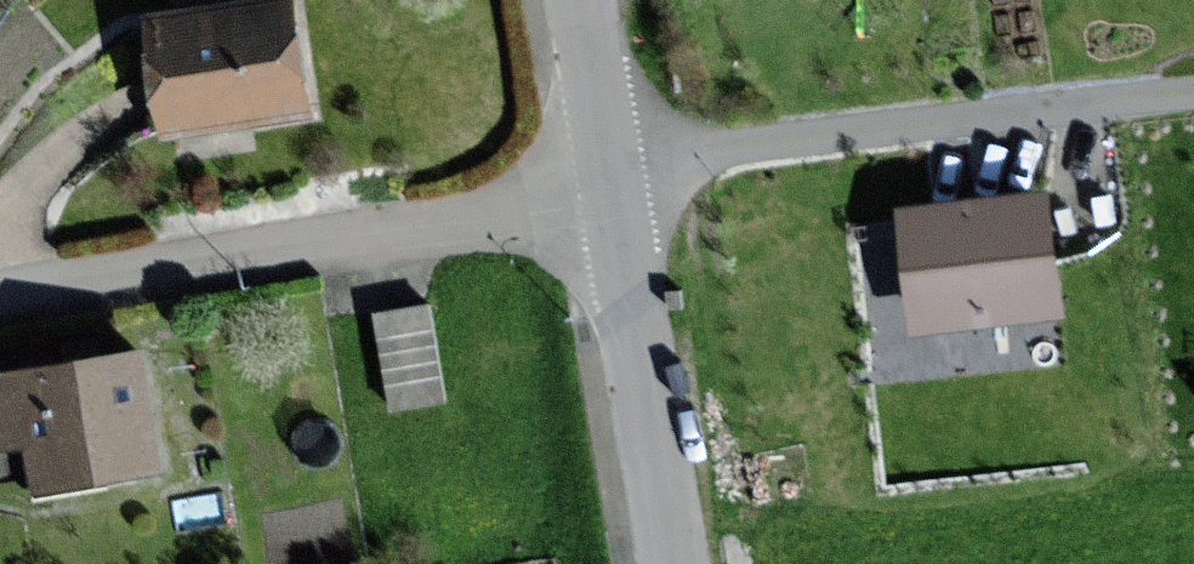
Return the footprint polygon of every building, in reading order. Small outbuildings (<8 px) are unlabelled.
[(284,6),(134,25),(149,142),(299,123),(284,6)] [(1049,314),(1035,198),(897,215),(911,331),(1049,314)] [(0,379),(0,454),(23,450),(30,496),(157,477),(139,358),(0,379)]
